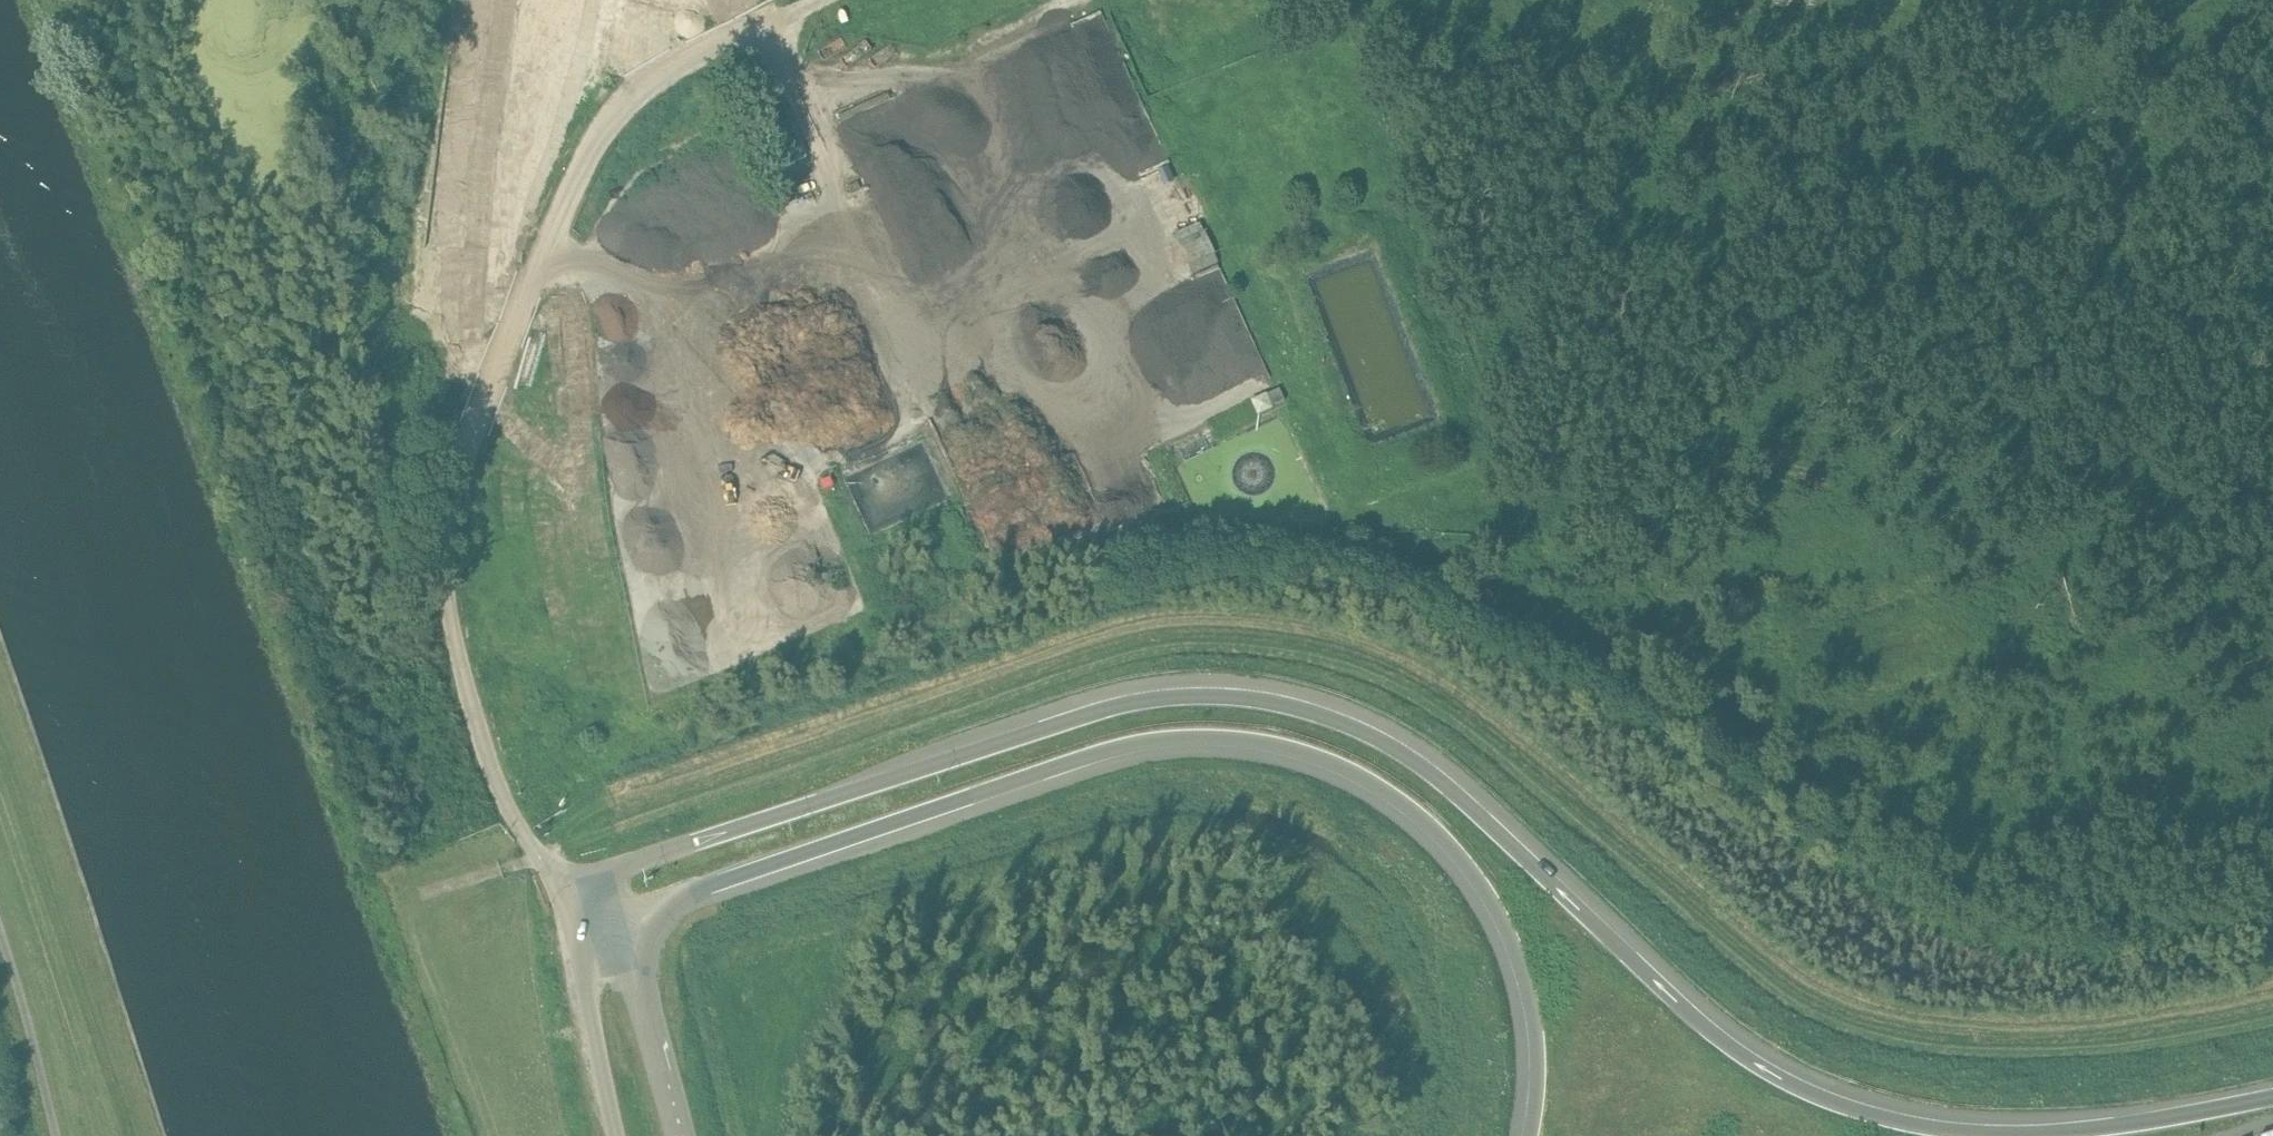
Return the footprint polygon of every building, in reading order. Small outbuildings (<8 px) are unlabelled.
[(1175,234),(1194,274),(1218,263),(1199,223),(1175,234)] [(1267,395),(1272,408),(1285,402),(1279,390),(1267,395)]
